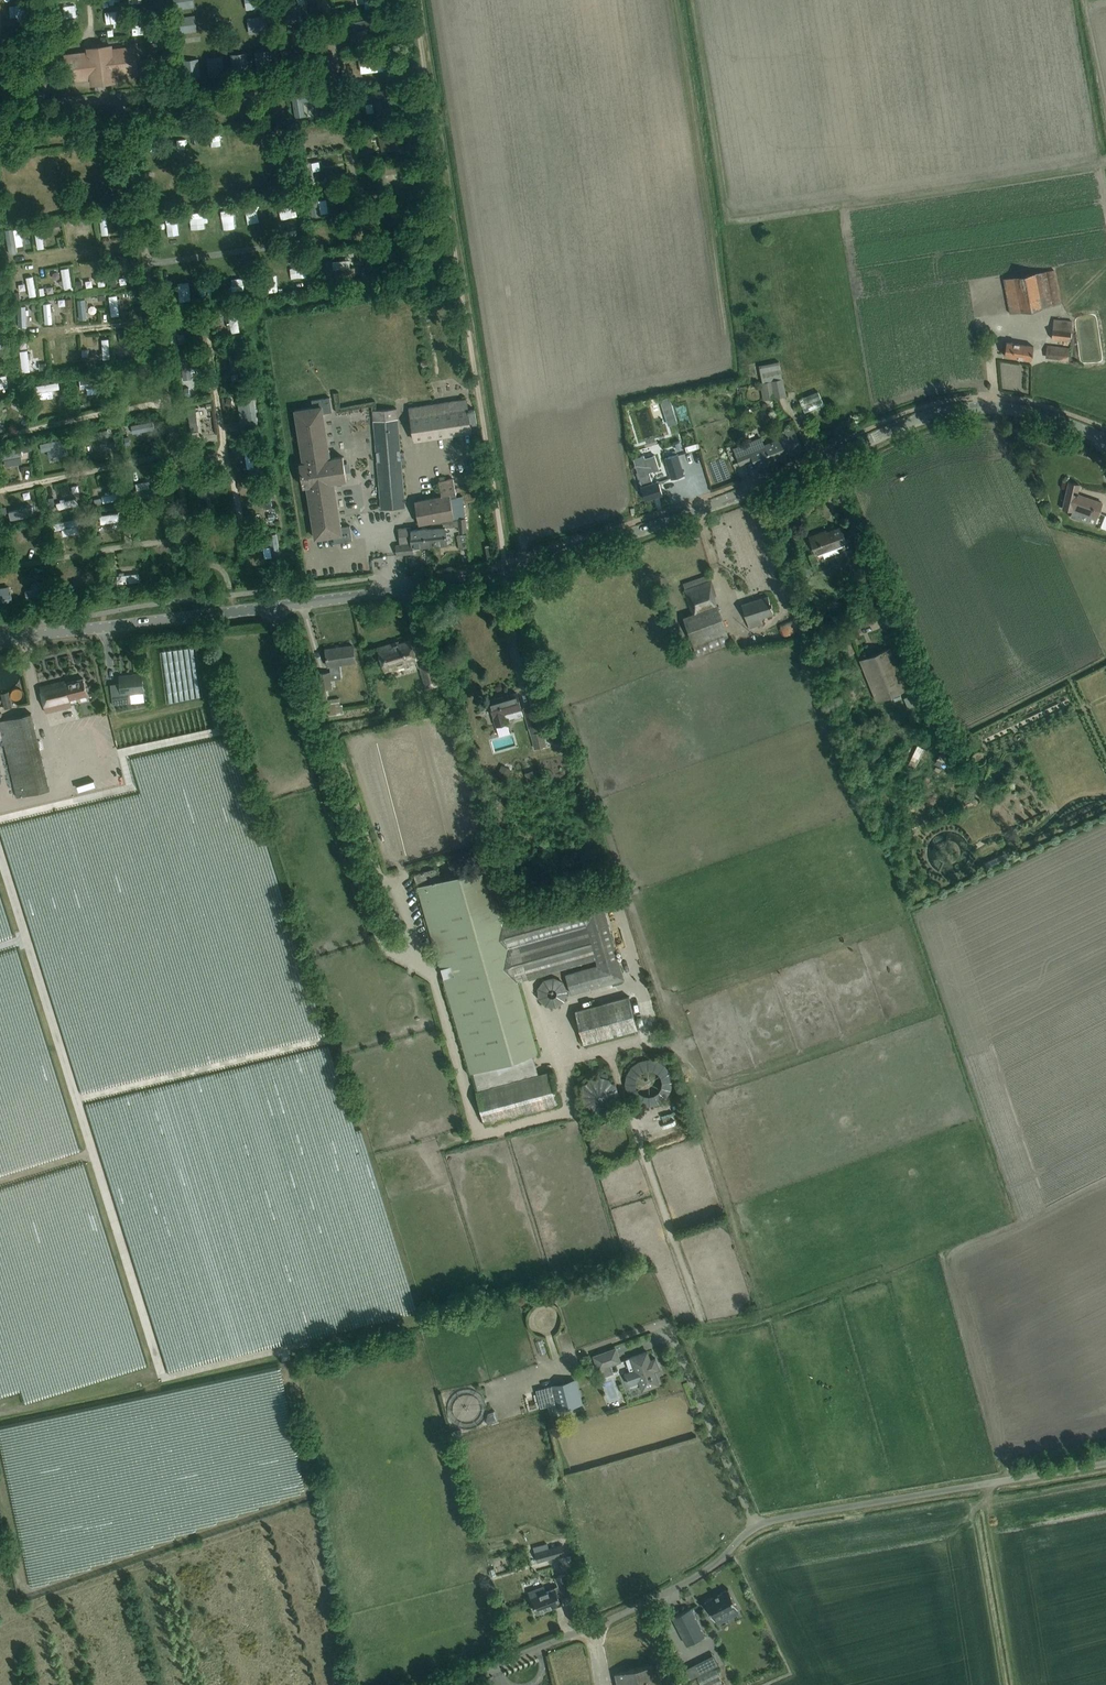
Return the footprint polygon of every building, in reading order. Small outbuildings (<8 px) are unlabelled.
[(125,9),(114,9),(115,19),(125,19),(125,9)] [(265,50),(266,43),(256,42),(256,50),(265,50)] [(87,50),(64,53),(68,82),(90,79),(91,86),(118,82),(117,76),(140,73),(136,44),(113,47),(113,43),(86,47),(87,50)] [(239,45),(239,56),(247,55),(247,45),(239,45)] [(198,66),(208,65),(208,49),(198,49),(198,66)] [(219,50),(218,58),(226,58),(227,50),(219,50)] [(33,71),(35,89),(42,88),(40,70),(39,70),(33,71),(33,70),(33,71)] [(277,123),(268,124),(270,138),(279,136),(277,123)] [(239,140),(248,139),(248,128),(239,128),(239,140)] [(312,143),(340,140),(340,131),(312,134),(312,143)] [(180,137),(183,150),(189,149),(187,136),(180,137)] [(31,160),(34,173),(41,172),(38,158),(31,160)] [(43,170),(51,169),(50,161),(42,162),(43,170)] [(230,194),(241,191),(236,176),(226,179),(230,194)] [(182,187),(173,189),(174,199),(183,197),(182,187)] [(222,207),(211,208),(211,222),(223,222),(222,207)] [(106,212),(109,230),(115,229),(112,211),(106,212)] [(191,226),(202,227),(203,214),(191,213),(191,226)] [(75,238),(83,237),(81,217),(73,218),(75,238)] [(90,219),(87,226),(93,229),(97,223),(90,219)] [(78,282),(76,263),(69,263),(70,283),(78,282)] [(1054,270),(1003,279),(1010,314),(1061,304),(1054,270)] [(126,288),(126,296),(134,296),(134,288),(126,288)] [(86,312),(94,311),(93,293),(85,294),(86,312)] [(26,302),(25,322),(33,323),(34,302),(26,302)] [(233,306),(238,328),(245,326),(240,305),(233,306)] [(1072,321),(1054,319),(1051,339),(1069,341),(1072,321)] [(1006,341),(1006,344),(1004,355),(1031,359),(1033,346),(1006,341)] [(1069,348),(1047,345),(1046,356),(1068,359),(1069,348)] [(764,401),(786,396),(778,361),(758,365),(762,382),(760,383),(764,401)] [(188,364),(191,381),(198,380),(195,363),(188,364)] [(0,370),(0,379),(17,377),(16,367),(0,370)] [(91,378),(93,384),(106,380),(104,374),(91,378)] [(44,388),(60,386),(58,378),(43,381),(44,388)] [(330,397),(319,399),(312,400),(313,407),(295,410),(303,462),(299,463),(303,486),(307,485),(315,538),(333,535),(334,542),(352,539),(350,525),(341,527),(333,481),(346,479),(343,456),(330,458),(323,413),(332,411),(330,397)] [(669,397),(661,399),(664,410),(667,418),(675,416),(673,407),(669,397)] [(468,410),(468,407),(466,398),(409,407),(414,440),(471,431),(470,423),(477,422),(475,409),(468,410)] [(396,408),(384,409),(373,410),(381,509),(404,507),(404,496),(400,457),(404,457),(404,451),(400,452),(398,433),(396,408)] [(783,447),(786,455),(802,448),(793,427),(779,432),(782,438),(785,446),(783,447)] [(108,445),(117,444),(116,437),(107,438),(108,445)] [(772,460),(766,444),(764,445),(761,437),(733,448),(740,464),(751,460),(754,467),(772,460)] [(772,460),(786,455),(783,447),(785,446),(782,438),(766,444),(772,460)] [(677,454),(664,458),(671,479),(684,475),(677,454)] [(643,455),(633,458),(637,470),(642,486),(641,486),(642,488),(646,499),(662,493),(659,483),(658,480),(652,482),(649,472),(656,470),(658,469),(654,455),(644,458),(643,455)] [(483,483),(482,477),(480,469),(453,474),(453,477),(439,480),(441,495),(416,500),(418,525),(430,524),(431,524),(432,524),(439,522),(454,518),(465,518),(464,518),(463,501),(462,496),(456,496),(455,488),(483,483)] [(1068,482),(1066,492),(1062,508),(1073,510),(1073,509),(1097,517),(1102,502),(1087,497),(1086,499),(1080,497),(1080,494),(1078,494),(1079,492),(1077,492),(1079,484),(1078,487),(1068,485),(1069,482),(1068,482)] [(261,498),(269,496),(267,488),(259,490),(261,498)] [(70,504),(83,500),(81,492),(67,497),(70,504)] [(65,525),(86,522),(85,515),(64,518),(65,525)] [(432,524),(434,546),(447,544),(445,527),(459,525),(459,531),(467,530),(467,534),(470,534),(468,517),(465,518),(454,518),(439,522),(432,524)] [(412,548),(434,546),(432,524),(431,524),(430,524),(430,528),(411,530),(411,528),(403,531),(407,553),(413,552),(412,548)] [(848,545),(841,526),(825,532),(826,533),(822,535),(821,532),(809,536),(816,553),(838,545),(839,549),(848,545)] [(403,531),(411,528),(411,527),(398,528),(399,544),(396,545),(397,554),(407,553),(403,531)] [(856,547),(849,550),(856,567),(863,564),(856,547)] [(379,553),(380,566),(389,565),(389,553),(379,553)] [(147,569),(127,570),(127,578),(147,578),(147,569)] [(717,596),(713,584),(709,574),(683,583),(693,612),(683,615),(697,655),(731,643),(714,597),(717,596)] [(773,613),(771,606),(768,596),(742,604),(749,627),(763,623),(761,617),(773,613)] [(793,632),(809,625),(804,613),(788,619),(793,632)] [(897,644),(892,631),(885,634),(890,647),(897,644)] [(202,641),(191,640),(190,652),(201,652),(202,641)] [(391,645),(391,643),(378,647),(385,670),(416,661),(410,640),(399,643),(398,641),(397,641),(398,644),(391,645)] [(181,659),(187,658),(184,645),(178,646),(181,659)] [(320,689),(316,689),(319,712),(325,711),(326,715),(340,713),(344,713),(342,704),(340,704),(339,698),(327,700),(326,689),(332,688),(331,680),(342,678),(340,664),(355,662),(353,645),(325,649),(328,665),(329,665),(330,672),(318,674),(320,689)] [(899,691),(907,688),(891,647),(860,659),(876,700),(892,694),(899,691)] [(426,689),(439,685),(433,663),(420,667),(426,689)] [(120,676),(120,683),(111,684),(111,683),(110,684),(113,704),(114,704),(114,703),(131,701),(130,692),(144,691),(141,673),(120,676)] [(87,694),(86,689),(83,678),(65,682),(65,680),(40,686),(46,712),(71,706),(69,699),(87,694)] [(31,691),(30,684),(20,686),(21,693),(31,691)] [(531,705),(523,707),(534,750),(549,746),(543,721),(536,723),(532,706),(540,703),(535,684),(526,686),(531,705)] [(8,691),(0,693),(4,708),(12,707),(8,691)] [(899,691),(892,694),(895,700),(902,698),(899,691)] [(523,716),(517,692),(489,700),(496,726),(507,722),(507,720),(523,716)] [(918,692),(903,698),(907,708),(923,702),(918,692)] [(210,724),(223,720),(219,703),(206,706),(210,724)] [(85,705),(74,709),(77,718),(88,714),(85,705)] [(34,724),(31,713),(0,720),(0,724),(17,797),(50,789),(34,724)] [(504,905),(496,907),(485,867),(461,874),(461,875),(462,875),(464,884),(444,890),(442,883),(441,883),(440,881),(441,880),(437,867),(414,874),(470,1072),(500,1064),(505,1083),(476,1091),(484,1123),(560,1103),(551,1070),(514,1081),(508,1062),(538,1053),(517,981),(595,958),(597,965),(566,974),(571,993),(624,978),(601,898),(523,920),(519,909),(506,912),(504,905)] [(584,1043),(638,1028),(629,995),(575,1010),(584,1043)] [(542,1054),(520,1059),(522,1069),(514,1071),(515,1075),(546,1069),(542,1054)] [(593,1356),(598,1370),(621,1361),(616,1347),(593,1356)] [(647,1351),(637,1355),(630,1357),(626,1359),(630,1370),(624,1373),(628,1384),(639,1381),(642,1390),(659,1384),(654,1370),(659,1368),(655,1358),(650,1360),(647,1351)] [(559,1409),(579,1404),(573,1380),(553,1385),(559,1409)] [(546,1405),(548,1411),(555,1410),(549,1387),(537,1391),(541,1407),(546,1405)] [(17,1481),(114,1465),(112,1452),(15,1468),(17,1481)] [(20,1497),(114,1481),(111,1468),(18,1484),(20,1497)] [(24,1512),(114,1498),(112,1485),(22,1499),(24,1512)] [(33,1528),(113,1515),(111,1501),(31,1514),(33,1528)] [(37,1543),(113,1532),(111,1516),(86,1520),(86,1523),(36,1530),(37,1543)] [(90,1543),(35,1550),(36,1558),(91,1551),(90,1543)] [(564,1554),(562,1544),(535,1551),(538,1561),(564,1554)] [(81,1556),(37,1564),(40,1577),(83,1569),(81,1556)] [(531,1596),(537,1612),(561,1603),(558,1596),(562,1594),(562,1595),(573,1591),(566,1573),(556,1577),(559,1586),(531,1596)] [(732,1594),(703,1609),(712,1628),(741,1614),(732,1594)] [(704,1635),(695,1618),(690,1608),(673,1617),(686,1644),(704,1635)] [(660,1674),(657,1663),(615,1673),(618,1684),(662,1684),(660,1674)] [(722,1681),(716,1668),(697,1677),(701,1684),(713,1684),(722,1681)]
